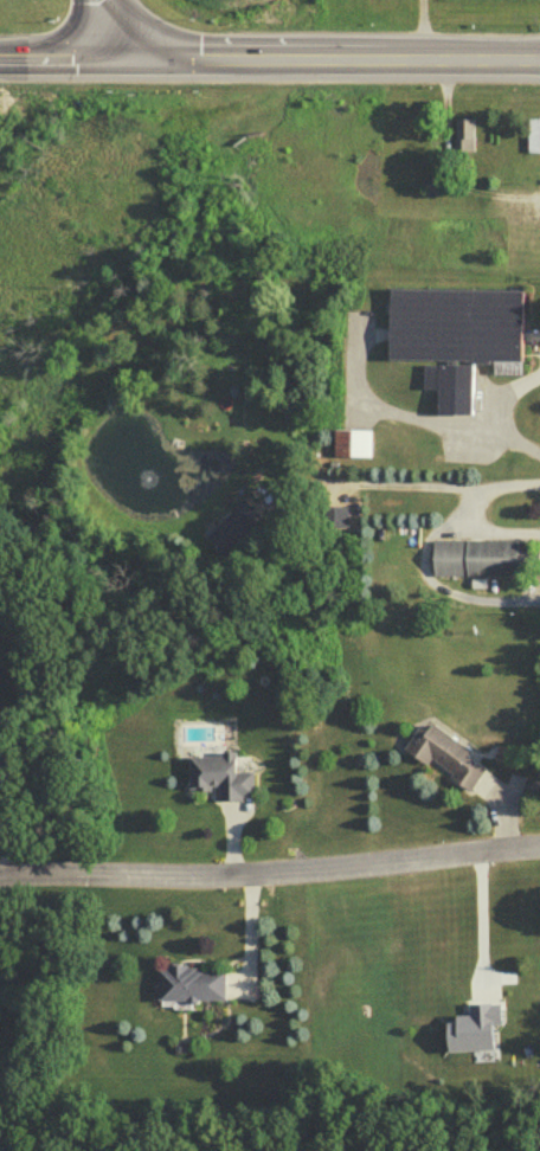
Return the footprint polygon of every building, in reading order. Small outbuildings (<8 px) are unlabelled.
[(451,115),(451,149),(469,149),(469,115),(451,115)] [(526,116),(539,115),(539,149),(526,149),(526,116)] [(420,178),(420,192),(431,192),(431,178),(420,178)] [(384,356),(385,282),(525,284),(523,360),(520,360),(520,373),(491,372),(491,359),(384,356)] [(438,386),(423,386),(423,362),(471,362),(470,412),(437,412),(438,386)] [(327,425),(326,452),(364,455),(365,427),(327,425)] [(230,507),(220,517),(217,514),(199,536),(217,552),(244,519),(230,507)] [(225,564),(246,540),(225,522),(204,545),(225,564)] [(429,538),(429,574),(528,574),(528,538),(429,538)] [(403,756),(427,772),(428,770),(470,796),(487,770),(421,728),(403,756)] [(185,760),(185,796),(214,796),(214,806),(252,806),(252,777),(235,777),(235,760),(185,760)] [(155,1009),(224,1008),(224,974),(155,974),(155,1009)]
